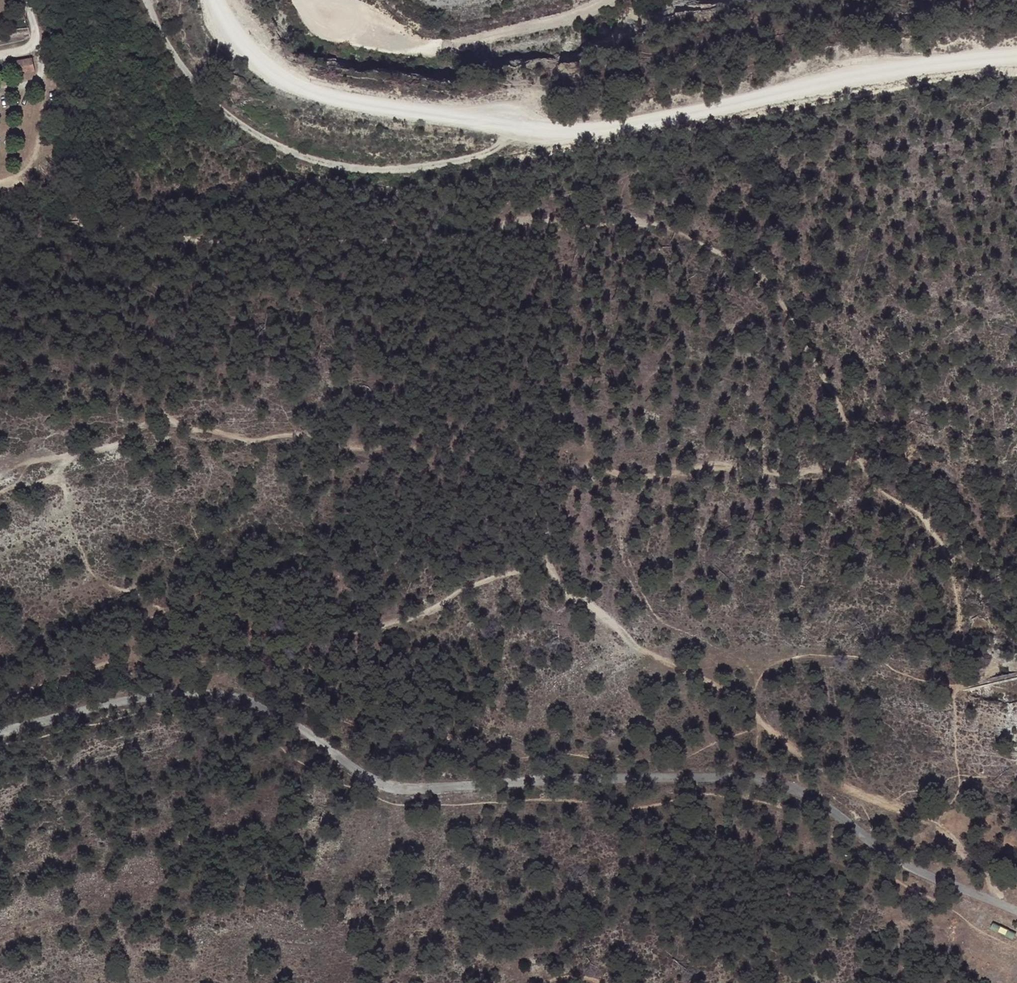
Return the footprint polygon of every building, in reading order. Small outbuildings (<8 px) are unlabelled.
[(29,59),(12,61),(15,73),(31,71),(29,59)]
